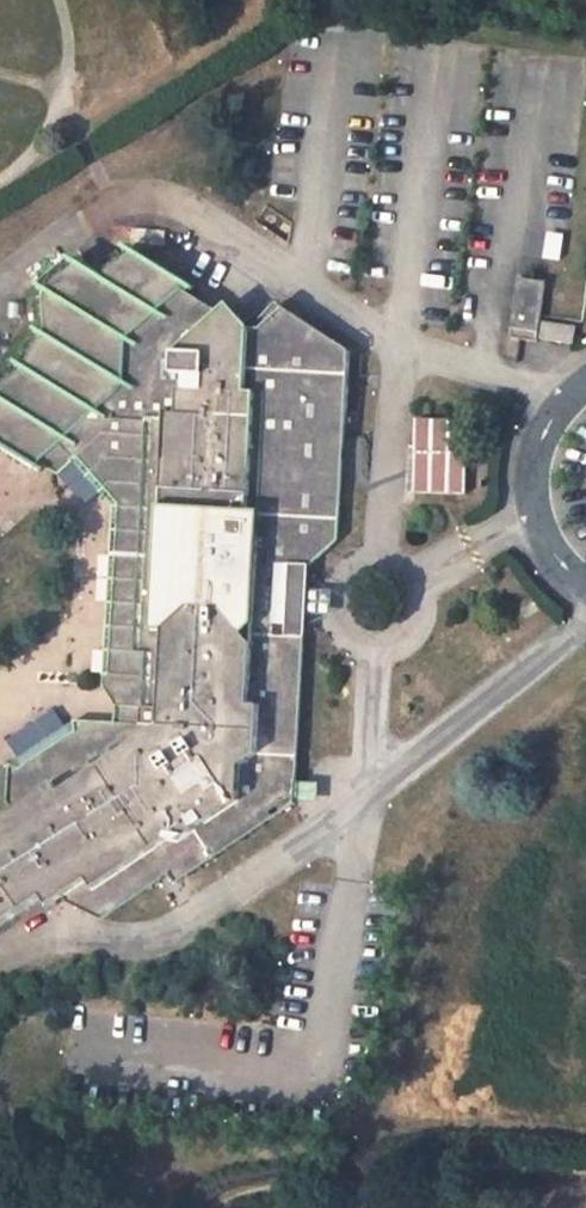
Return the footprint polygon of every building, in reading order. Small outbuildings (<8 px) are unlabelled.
[(309,569),(339,543),(349,352),(280,310),(259,331),(246,323),(220,307),(213,319),(181,298),(186,290),(133,252),(103,279),(79,264),(48,291),(46,333),(19,378),(0,392),(0,444),(31,460),(38,452),(59,462),(66,446),(116,472),(99,650),(111,670),(108,689),(94,689),(79,723),(12,769),(8,806),(15,814),(0,823),(0,935),(46,905),(52,914),(68,905),(73,912),(106,924),(300,806),(309,569)] [(515,282),(507,344),(532,346),(540,285),(515,282)] [(571,329),(540,325),(539,344),(570,348),(571,329)] [(468,424),(416,423),(415,496),(467,497),(468,424)]
